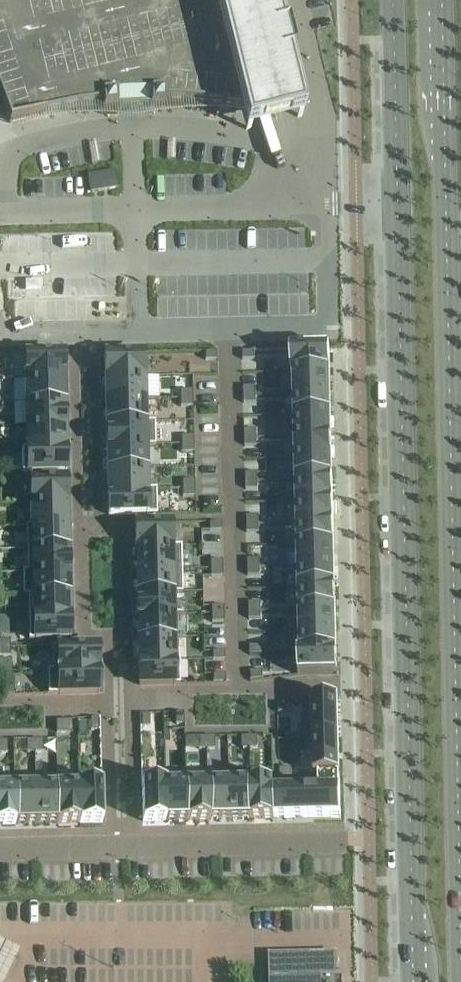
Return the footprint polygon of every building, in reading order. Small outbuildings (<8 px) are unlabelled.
[(9,123),(19,120),(28,117),(41,114),(51,112),(60,110),(73,107),(83,106),(93,104),(103,103),(103,109),(117,108),(117,107),(150,106),(151,107),(164,106),(165,100),(172,100),(183,101),(191,101),(201,102),(211,103),(222,105),(232,107),(240,108),(241,113),(246,132),(303,117),(289,61),(292,60),(286,32),(282,33),(274,0),(0,0),(0,95),(9,123)] [(19,120),(9,123),(9,127),(19,125),(34,121),(52,119),(66,118),(84,118),(100,119),(111,121),(117,124),(122,127),(127,127),(138,127),(143,125),(149,122),(154,119),(167,115),(180,113),(193,112),(209,111),(223,112),(241,113),(240,108),(232,107),(222,105),(211,103),(201,102),(191,101),(183,101),(172,100),(165,100),(164,106),(151,107),(150,106),(117,107),(117,108),(103,109),(103,103),(93,104),(83,106),(73,107),(60,110),(51,112),(41,114),(28,117),(19,120)] [(117,190),(115,174),(88,178),(91,194),(117,190)] [(328,350),(289,351),(290,374),(329,373),(328,350)] [(254,353),(242,353),(242,361),(254,361),(254,353)] [(217,354),(205,354),(206,362),(218,362),(217,354)] [(144,355),(105,355),(106,379),(145,378),(144,355)] [(64,382),(63,356),(24,357),(25,382),(64,382)] [(329,373),(290,374),(290,375),(292,375),(293,395),(330,394),(329,373)] [(145,378),(106,379),(106,402),(145,401),(145,378)] [(65,404),(64,382),(25,382),(26,405),(65,404)] [(255,388),(243,388),(243,396),(255,396),(255,388)] [(192,392),(180,392),(180,400),(192,400),(192,392)] [(330,394),(293,395),(293,417),(330,416),(330,394)] [(255,396),(243,396),(243,404),(255,404),(255,396)] [(192,400),(180,400),(181,408),(193,408),(192,400)] [(145,401),(106,402),(107,425),(146,424),(145,401)] [(65,429),(65,404),(26,405),(26,430),(65,429)] [(330,416),(293,417),(294,438),(331,438),(330,416)] [(146,424),(107,425),(107,448),(146,447),(146,424)] [(66,450),(65,429),(26,430),(27,450),(22,450),(22,451),(66,450)] [(256,431),(244,432),(244,440),(256,439),(256,431)] [(193,438),(181,438),(182,446),(194,446),(193,438)] [(331,438),(294,438),(294,460),(331,459),(331,438)] [(256,439),(244,440),(244,448),(256,447),(256,439)] [(194,446),(182,446),(182,454),(194,454),(194,446)] [(146,447),(107,448),(108,470),(147,470),(146,447)] [(66,474),(66,450),(22,451),(22,475),(66,474)] [(331,459),(294,460),(295,482),(332,481),(331,459)] [(147,470),(108,470),(108,492),(147,491),(147,470)] [(257,475),(245,475),(245,483),(257,483),(257,475)] [(67,504),(66,480),(30,481),(31,505),(67,504)] [(332,481),(295,482),(295,503),(332,502),(332,481)] [(194,482),(182,482),(183,490),(195,490),(194,482)] [(257,483),(245,483),(245,491),(257,491),(257,483)] [(195,490),(183,490),(183,498),(195,498),(195,490)] [(147,491),(108,492),(109,517),(148,516),(147,491)] [(332,502),(295,503),(296,525),(333,524),(332,502)] [(68,527),(67,504),(31,505),(31,527),(26,527),(26,528),(68,527)] [(258,518),(246,518),(246,526),(258,526),(258,518)] [(172,524),(135,525),(136,549),(172,548),(172,524)] [(221,524),(209,524),(210,532),(222,532),(221,524)] [(333,524),(296,525),(296,546),(333,546),(333,524)] [(258,526),(246,526),(246,534),(258,534),(258,526)] [(68,550),(68,527),(26,528),(27,551),(68,550)] [(333,546),(296,546),(297,568),(334,567),(333,546)] [(172,548),(136,549),(136,572),(173,571),(172,548)] [(69,572),(68,550),(27,551),(28,572),(23,573),(69,572)] [(259,561),(247,561),(247,569),(259,569),(259,561)] [(222,562),(210,562),(210,570),(222,570),(222,562)] [(334,567),(297,568),(297,590),(334,589),(334,567)] [(259,569),(247,569),(248,577),(260,577),(259,569)] [(222,570),(210,570),(211,578),(223,578),(222,570)] [(173,571),(136,572),(137,595),(173,594),(173,571)] [(69,595),(69,572),(23,573),(23,596),(69,595)] [(334,589),(297,590),(298,611),(335,610),(334,589)] [(173,594),(137,595),(137,618),(174,617),(173,594)] [(70,617),(69,595),(23,596),(23,597),(28,597),(28,618),(70,617)] [(260,604),(248,604),(248,612),(260,612),(260,604)] [(223,608),(211,608),(212,616),(224,616),(223,608)] [(335,610),(298,611),(298,633),(335,632),(335,610)] [(260,612),(248,612),(249,620),(261,620),(260,612)] [(224,616),(212,616),(212,624),(224,624),(224,616)] [(70,641),(70,617),(28,618),(29,642),(70,641)] [(174,617),(137,618),(138,640),(175,640),(174,617)] [(299,653),(296,653),(296,654),(336,653),(335,632),(298,633),(299,653)] [(175,640),(138,640),(138,663),(175,662),(175,640)] [(10,641),(0,642),(0,650),(10,649),(10,641)] [(99,671),(98,647),(74,648),(52,648),(52,671),(47,671),(47,672),(99,671)] [(261,647),(249,648),(249,656),(261,655),(261,647)] [(10,649),(0,650),(0,658),(10,657),(10,649)] [(224,653),(212,653),(213,661),(225,661),(224,653)] [(336,653),(296,654),(297,677),(336,676),(336,653)] [(175,662),(138,663),(139,687),(176,686),(175,662)] [(99,695),(99,671),(47,672),(48,696),(99,695)] [(262,673),(250,674),(251,682),(263,681),(262,673)] [(225,677),(213,677),(213,685),(225,685),(225,677)] [(14,696),(14,688),(2,688),(2,696),(14,696)] [(337,701),(312,701),(313,740),(338,739),(337,701)] [(289,703),(277,704),(278,712),(290,711),(289,703)] [(183,714),(175,714),(176,726),(184,726),(183,714)] [(148,716),(140,716),(141,728),(149,728),(148,716)] [(99,732),(98,720),(90,720),(91,732),(99,732)] [(72,734),(72,722),(56,722),(56,734),(72,734)] [(249,737),(241,737),(241,750),(249,749),(249,737)] [(257,737),(249,737),(249,749),(257,749),(257,737)] [(206,738),(198,739),(198,751),(206,750),(206,738)] [(214,738),(206,738),(206,750),(214,750),(214,738)] [(338,739),(313,740),(314,778),(318,778),(339,777),(338,739)] [(43,753),(42,741),(34,742),(35,754),(43,753)] [(35,754),(34,742),(26,742),(27,754),(35,754)] [(291,770),(279,770),(279,778),(291,778),(291,770)] [(165,822),(164,774),(141,774),(143,823),(165,822)] [(187,822),(186,776),(165,776),(165,774),(164,774),(165,822),(187,822)] [(208,821),(207,775),(186,776),(187,822),(208,821)] [(230,821),(229,780),(208,780),(208,775),(207,775),(208,821),(230,821)] [(319,792),(273,793),(274,821),(340,819),(339,777),(318,778),(319,792)] [(58,826),(56,779),(56,784),(36,785),(36,780),(35,780),(36,826),(58,826)] [(80,825),(79,779),(56,779),(58,826),(80,825)] [(102,824),(101,785),(100,785),(80,786),(79,779),(80,825),(102,824)] [(13,780),(0,781),(0,827),(15,827),(13,780)] [(36,826),(35,780),(13,780),(15,827),(36,826)] [(252,820),(251,784),(230,784),(230,780),(229,780),(230,821),(252,820)] [(273,784),(251,784),(252,820),(274,821),(273,793),(273,784)] [(270,957),(271,981),(335,981),(335,978),(335,977),(335,955),(270,957)]
